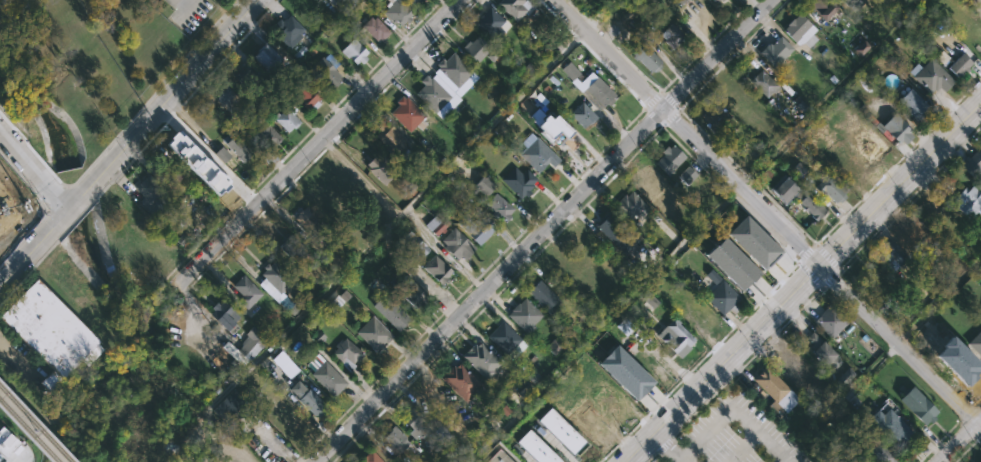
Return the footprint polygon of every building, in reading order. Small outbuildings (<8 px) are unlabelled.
[(497,3),(500,0),(531,0),(534,3),(515,21),(497,3)] [(806,2),(808,0),(831,0),(838,6),(826,19),(825,20),(806,2)] [(850,8),(842,0),(857,0),(850,8)] [(394,3),(401,9),(406,4),(414,11),(409,16),(411,19),(407,23),(405,21),(400,26),(396,21),(393,24),(385,16),(391,9),(390,8),(394,3)] [(504,31),(493,42),(473,22),(489,6),(504,20),(498,26),(504,31)] [(800,13),(816,29),(812,33),(818,39),(809,49),(803,43),(799,46),(783,30),(794,18),(795,19),(800,13)] [(290,15),(305,30),(286,49),(267,31),(280,18),(282,20),(289,14),(290,15)] [(370,16),(372,19),(375,16),(389,32),(380,40),(378,38),(375,40),(360,25),(370,16)] [(672,24),(673,26),(675,24),(679,28),(677,29),(685,38),(673,50),(659,36),(672,24)] [(479,35),(500,54),(493,62),(485,55),(478,62),(463,48),(469,40),(472,42),(479,35)] [(780,35),(794,48),(774,68),(758,52),(767,44),(769,42),(771,44),(780,35)] [(353,38),(368,52),(365,55),(367,58),(361,64),(359,61),(355,64),(340,50),(353,38)] [(281,64),(270,75),(251,56),(258,49),(257,48),(264,40),(281,57),(278,60),(281,64)] [(658,70),(655,73),(653,71),(651,73),(632,54),(643,43),(661,61),(659,64),(662,67),(658,70)] [(453,52),(472,71),(457,88),(435,65),(441,58),(444,61),(453,52)] [(963,52),(973,62),(958,78),(948,68),(963,52)] [(336,81),(328,88),(309,69),(322,56),(335,70),(330,75),(336,81)] [(931,57),(955,81),(944,91),(940,86),(936,90),(934,89),(929,93),(908,72),(918,62),(922,66),(931,57)] [(616,97),(607,105),(606,105),(603,108),(583,89),(581,91),(560,70),(569,61),(582,74),(577,79),(581,83),(592,72),(616,97)] [(762,69),(769,77),(770,76),(781,88),(769,99),(751,79),(762,69)] [(425,75),(429,79),(431,77),(450,96),(433,113),(414,93),(424,84),(420,80),(425,75)] [(322,101),(307,112),(289,92),(304,79),(322,98),(321,99),(322,101)] [(226,86),(246,105),(234,117),(215,98),(218,94),(216,93),(219,90),(221,92),(226,86)] [(920,112),(914,117),(897,101),(910,88),(927,104),(920,112)] [(401,96),(404,98),(406,96),(425,115),(421,119),(427,124),(421,130),(415,125),(409,131),(390,113),(398,104),(396,102),(401,96)] [(591,122),(586,128),(584,127),(582,128),(568,114),(581,101),(597,117),(591,122)] [(712,101),(713,102),(723,112),(725,110),(732,116),(716,133),(705,123),(706,121),(700,116),(704,112),(702,111),(712,101)] [(293,114),(300,122),(294,129),(292,127),(286,132),(272,116),(276,111),(278,114),(287,105),(294,112),(293,114)] [(550,110),(573,134),(567,140),(559,132),(553,138),(555,139),(551,143),(534,126),(535,124),(528,117),(537,108),(544,115),(550,110)] [(889,153),(884,158),(883,157),(877,163),(839,126),(850,115),(849,113),(853,109),(893,149),(889,153)] [(908,140),(905,143),(902,140),(899,143),(882,126),(895,113),(913,130),(910,133),(913,135),(908,140)] [(277,142),(274,145),(272,142),(267,147),(253,133),(264,121),(281,138),(277,142)] [(387,122),(405,140),(402,144),(411,153),(405,158),(400,154),(394,159),(382,146),(383,145),(374,135),(377,131),(375,129),(381,123),(384,125),(387,122)] [(218,196),(231,184),(179,130),(166,143),(218,196)] [(230,131),(252,152),(241,162),(220,140),(230,131)] [(559,160),(553,166),(548,162),(538,172),(519,154),(537,136),(560,159),(559,160)] [(673,145),(685,156),(667,175),(655,163),(664,154),(661,151),(667,146),(669,148),(673,145)] [(440,166),(427,180),(415,168),(419,164),(410,156),(419,146),(440,166)] [(225,162),(231,155),(221,147),(215,154),(225,162)] [(979,148),(980,150),(980,177),(978,180),(961,164),(969,155),(971,157),(979,148)] [(182,174),(169,187),(147,164),(160,152),(182,174)] [(382,154),(398,169),(383,185),(367,169),(368,167),(365,164),(373,155),(377,159),(382,154)] [(345,165),(365,185),(354,196),(351,192),(348,195),(331,179),(334,175),(331,172),(338,165),(341,168),(345,165)] [(514,166),(521,173),(526,169),(536,179),(531,184),(533,186),(528,190),(531,193),(526,197),(524,195),(520,199),(500,179),(514,166)] [(687,186),(697,174),(688,166),(678,177),(687,186)] [(830,171),(837,177),(834,180),(846,191),(843,194),(845,196),(841,202),(838,199),(835,202),(823,191),(820,194),(813,187),(826,173),(827,174),(830,171)] [(487,178),(495,185),(485,196),(478,190),(474,195),(465,187),(469,182),(473,185),(484,172),(489,176),(487,178)] [(787,203),(770,187),(783,174),(800,190),(787,203)] [(148,210),(139,201),(143,197),(134,187),(146,176),(164,196),(148,210)] [(325,184),(344,205),(336,213),(328,205),(324,209),(312,198),(317,193),(315,191),(318,188),(320,189),(325,184)] [(973,185),(980,193),(980,210),(972,220),(957,206),(963,199),(959,195),(968,184),(971,187),(973,185)] [(632,190),(651,209),(639,220),(634,215),(629,220),(625,216),(623,218),(612,206),(625,193),(627,195),(632,190)] [(820,217),(818,219),(799,202),(808,191),(827,209),(820,217)] [(511,215),(505,223),(497,216),(495,218),(490,214),(492,211),(485,205),(495,193),(513,208),(509,213),(511,215)] [(306,205),(328,226),(324,229),(328,233),(319,243),(303,227),(301,229),(291,220),(300,209),(301,210),(306,205)] [(638,240),(624,254),(594,225),(608,211),(638,240)] [(446,230),(442,233),(440,232),(435,237),(424,226),(438,212),(449,223),(444,228),(446,230)] [(464,215),(474,226),(484,216),(495,227),(478,245),(456,224),(464,215)] [(782,252),(763,271),(727,234),(746,216),(782,252)] [(470,252),(464,259),(460,255),(456,259),(443,247),(445,244),(440,240),(453,227),(475,247),(470,252)] [(15,242),(0,258),(0,231),(15,242)] [(294,231),(311,249),(295,265),(277,246),(281,242),(279,239),(286,233),(288,236),(294,231)] [(430,249),(411,231),(399,244),(418,262),(430,249)] [(724,237),(760,273),(741,291),(705,255),(724,237)] [(908,255),(899,265),(900,265),(896,270),(877,253),(890,239),(908,255)] [(447,279),(442,285),(422,267),(434,254),(452,271),(446,278),(447,279)] [(274,260),(294,280),(280,293),(276,290),(270,295),(259,284),(264,278),(260,274),(265,269),(263,267),(267,263),(269,264),(274,260)] [(712,269),(741,297),(734,304),(739,309),(733,315),(728,310),(722,315),(700,294),(705,289),(709,293),(716,286),(705,275),(712,269)] [(378,288),(365,302),(351,288),(364,274),(378,288)] [(261,292),(244,311),(234,302),(240,295),(231,287),(243,275),(261,292)] [(416,308),(428,295),(405,275),(393,288),(416,308)] [(49,370),(0,320),(0,312),(34,278),(96,341),(95,342),(102,349),(86,365),(79,358),(46,392),(36,382),(49,370)] [(557,308),(551,315),(528,292),(540,280),(563,302),(557,308)] [(401,327),(399,330),(373,305),(384,293),(410,318),(401,327)] [(525,298),(542,315),(533,325),(534,326),(526,335),(506,316),(518,302),(519,304),(525,298)] [(222,300),(238,316),(233,322),(238,327),(230,335),(208,314),(212,310),(210,308),(215,302),(218,305),(222,300)] [(843,327),(831,340),(814,323),(833,303),(850,319),(843,326),(843,327)] [(387,341),(386,343),(384,342),(374,352),(356,333),(373,316),(393,336),(387,341)] [(677,318),(680,322),(679,323),(695,340),(689,346),(691,348),(680,359),(659,336),(663,332),(662,330),(673,318),(675,320),(677,318)] [(521,339),(507,353),(504,351),(502,353),(486,337),(502,320),(521,339)] [(268,340),(262,347),(260,346),(253,357),(252,356),(243,367),(217,345),(224,336),(241,350),(251,338),(246,333),(252,326),(268,340)] [(968,344),(980,330),(980,355),(968,344)] [(837,357),(842,362),(836,369),(828,362),(824,366),(811,353),(815,348),(806,338),(813,332),(836,354),(838,356),(837,357)] [(346,337),(359,348),(363,344),(368,349),(351,370),(332,354),(346,337)] [(479,342),(501,363),(494,370),(496,372),(486,381),(461,356),(474,343),(476,345),(479,342)] [(636,402),(598,364),(617,345),(655,383),(636,402)] [(980,370),(976,374),(980,378),(974,383),(970,379),(967,383),(945,359),(958,346),(980,370)] [(291,379),(273,359),(282,350),(300,370),(291,379)] [(342,390),(335,398),(311,374),(314,372),(307,365),(319,353),(349,383),(342,390)] [(460,364),(480,384),(473,391),(475,392),(464,403),(439,377),(450,367),(452,366),(454,368),(459,363),(460,364)] [(800,399),(786,413),(782,409),(776,415),(768,406),(773,401),(753,380),(767,366),(800,399)] [(836,381),(843,387),(855,374),(848,367),(836,381)] [(301,383),(308,390),(310,389),(329,408),(318,419),(292,392),(301,383)] [(436,385),(446,396),(431,410),(418,397),(424,390),(426,392),(430,388),(431,389),(436,385)] [(936,418),(931,423),(929,421),(924,425),(899,399),(913,385),(938,411),(934,416),(936,418)] [(225,420),(214,409),(234,388),(245,399),(225,420)] [(592,416),(606,430),(591,445),(580,434),(582,433),(568,418),(572,414),(574,416),(579,410),(577,409),(581,405),(592,416)] [(400,420),(417,436),(430,422),(413,406),(400,420)] [(537,420),(572,454),(585,441),(550,408),(537,420)] [(889,408),(916,436),(908,444),(911,447),(903,455),(868,419),(877,409),(882,415),(889,408)] [(451,436),(439,445),(424,428),(436,418),(451,436)] [(409,443),(399,454),(381,438),(393,425),(406,437),(405,439),(409,443)] [(4,457),(0,453),(0,426),(17,442),(4,457)] [(536,461),(563,461),(528,429),(516,443),(536,461)] [(900,457),(895,461),(876,461),(867,453),(868,452),(865,448),(870,443),(867,440),(875,432),(884,441),(882,442),(893,453),(895,452),(900,457)] [(499,448),(513,461),(486,461),(499,448)] [(371,450),(382,461),(361,461),(362,458),(371,450)]
